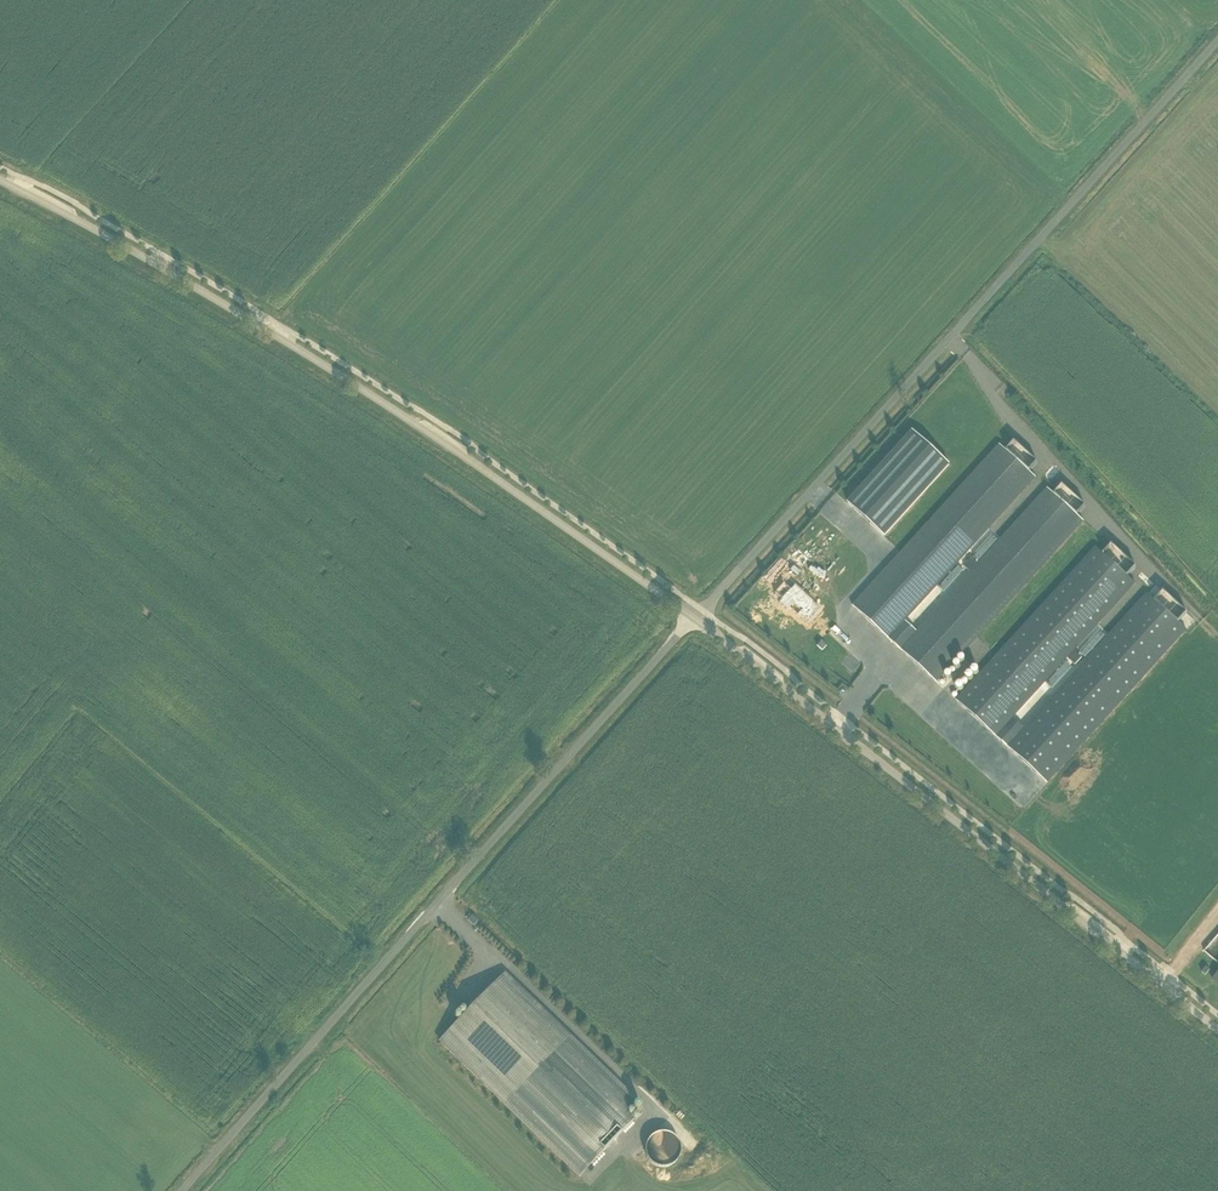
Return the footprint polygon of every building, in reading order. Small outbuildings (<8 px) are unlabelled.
[(901,532),(969,462),(929,423),(860,493),(901,532)] [(1014,438),(871,605),(954,676),(978,668),(970,697),(1068,780),(1200,625),(1184,601),(1191,599),(1182,585),(1173,596),(1160,592),(1125,633),(1120,635),(1115,621),(1149,580),(1137,562),(1145,553),(1130,540),(1118,548),(1108,545),(1007,663),(996,661),(1000,647),(994,639),(1098,518),(1083,495),(1089,488),(1079,480),(1039,506),(1034,499),(1056,473),(1014,438)] [(449,1044),(596,1171),(619,1146),(619,1133),(625,1133),(632,1125),(637,1125),(641,1114),(633,1112),(637,1108),(637,1090),(621,1085),(617,1089),(614,1089),(599,1076),(604,1071),(604,1067),(599,1063),(604,1063),(605,1054),(605,1053),(595,1045),(577,1044),(577,1038),(580,1034),(555,1012),(569,1012),(519,968),(490,1001),(479,1001),(479,1011),(449,1044)] [(677,1174),(701,1145),(676,1124),(656,1148),(662,1153),(658,1158),(677,1174)]
